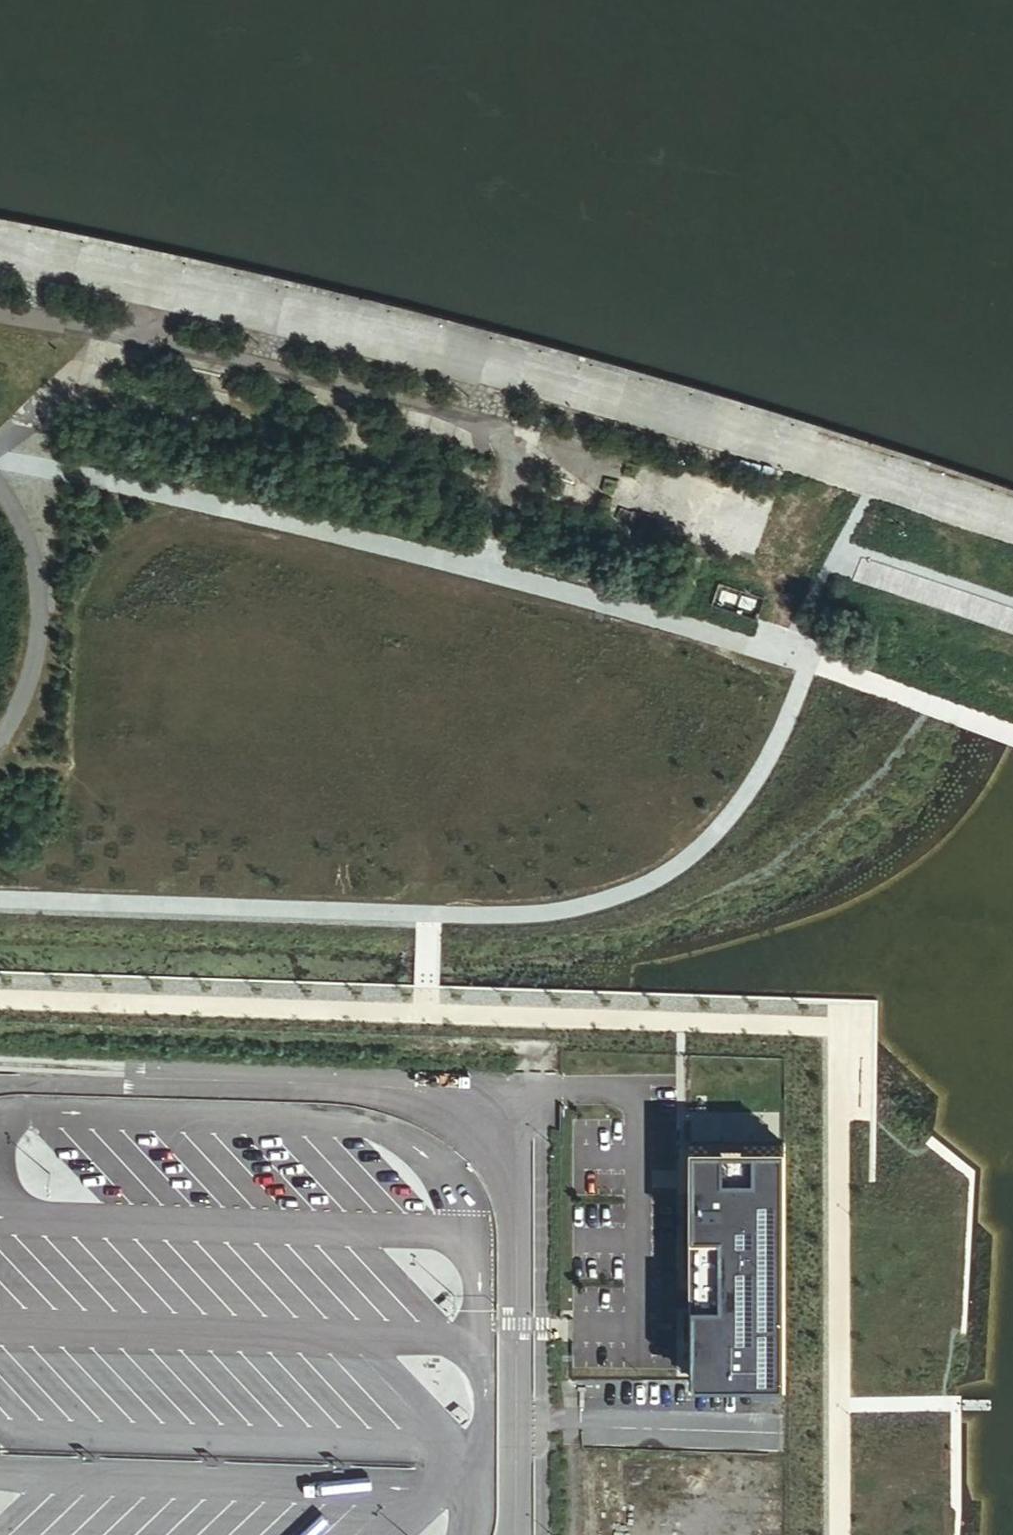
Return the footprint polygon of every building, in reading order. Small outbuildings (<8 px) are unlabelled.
[(783,1141),(688,1140),(689,1371),(780,1372),(783,1141)]
